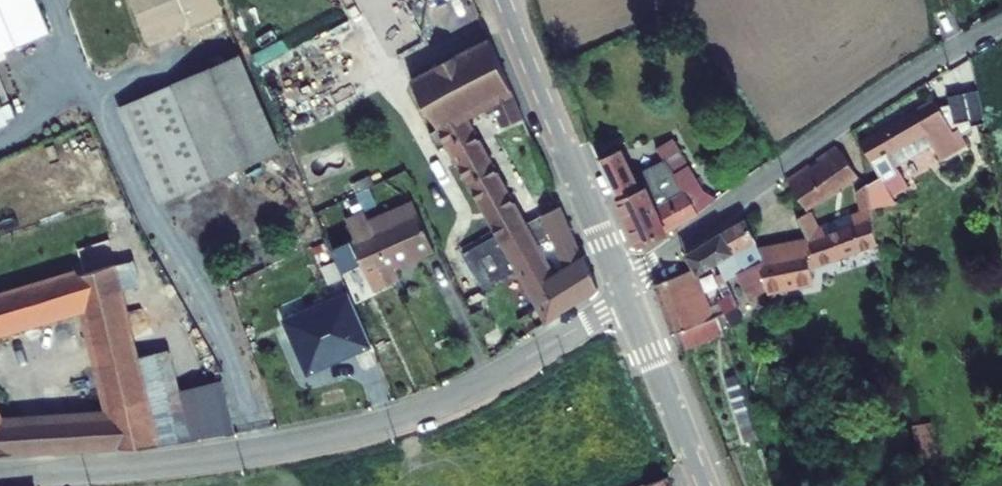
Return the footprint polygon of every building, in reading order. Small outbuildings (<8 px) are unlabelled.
[(50,32),(37,0),(0,0),(0,53),(50,32)] [(517,113),(483,35),(404,72),(548,328),(596,285),(585,256),(581,259),(557,204),(537,212),(553,248),(535,257),(459,106),(475,100),(481,110),(490,106),(498,124),(517,113)] [(241,55),(119,108),(159,200),(281,147),(241,55)] [(8,124),(6,120),(15,116),(0,79),(0,127),(8,124)] [(747,235),(691,260),(696,284),(735,270),(742,293),(755,289),(758,302),(798,288),(797,279),(868,253),(863,228),(868,228),(889,214),(878,190),(945,156),(951,145),(947,110),(931,114),(930,120),(919,123),(917,118),(855,150),(873,184),(864,191),(852,193),(857,231),(836,236),(819,210),(794,223),(802,246),(753,264),(747,235)] [(840,147),(790,177),(807,204),(854,175),(840,147)] [(611,162),(592,171),(633,257),(691,224),(677,203),(650,220),(638,197),(631,201),(611,162)] [(354,240),(350,242),(372,292),(396,281),(390,266),(433,247),(412,202),(370,220),(375,232),(374,232),(365,212),(345,220),(354,240)] [(51,452),(158,446),(234,435),(223,380),(179,391),(170,348),(136,358),(120,291),(141,285),(135,261),(116,266),(108,241),(107,238),(99,241),(85,245),(76,248),(84,273),(78,275),(76,270),(13,289),(3,292),(0,293),(0,327),(90,302),(95,321),(87,323),(109,414),(43,418),(51,452)] [(692,274),(655,283),(668,335),(675,333),(683,355),(726,344),(720,322),(709,324),(692,274)] [(732,292),(722,294),(727,313),(736,310),(732,292)] [(349,293),(284,321),(307,373),(371,345),(349,293)] [(43,418),(23,419),(30,453),(51,452),(43,418)] [(30,453),(23,419),(0,423),(0,455),(30,453)]
